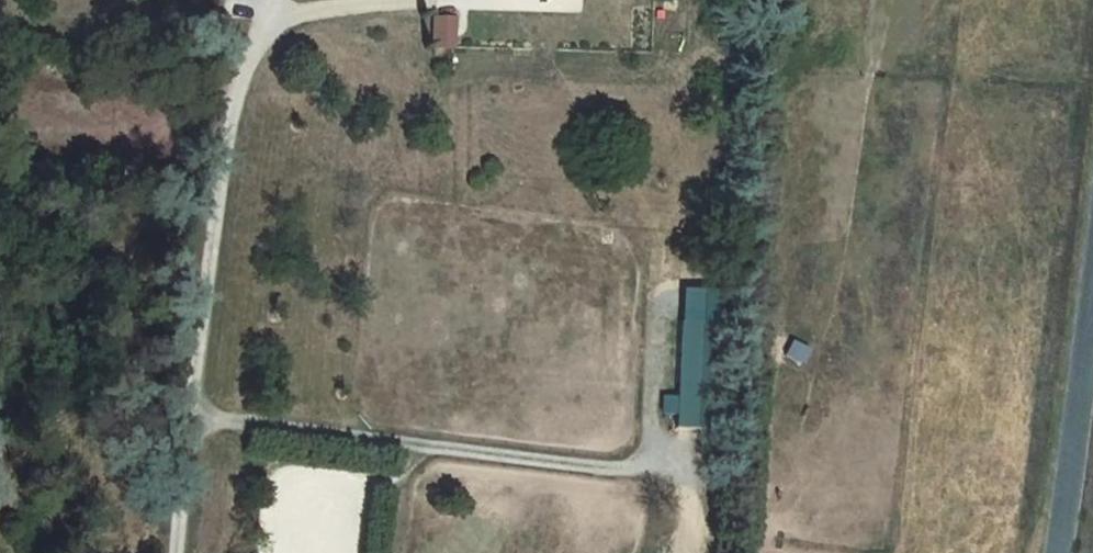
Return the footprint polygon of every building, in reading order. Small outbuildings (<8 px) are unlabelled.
[(454,18),(432,18),(432,47),(453,47),(454,18)] [(692,429),(691,324),(672,324),(672,429),(692,429)]
